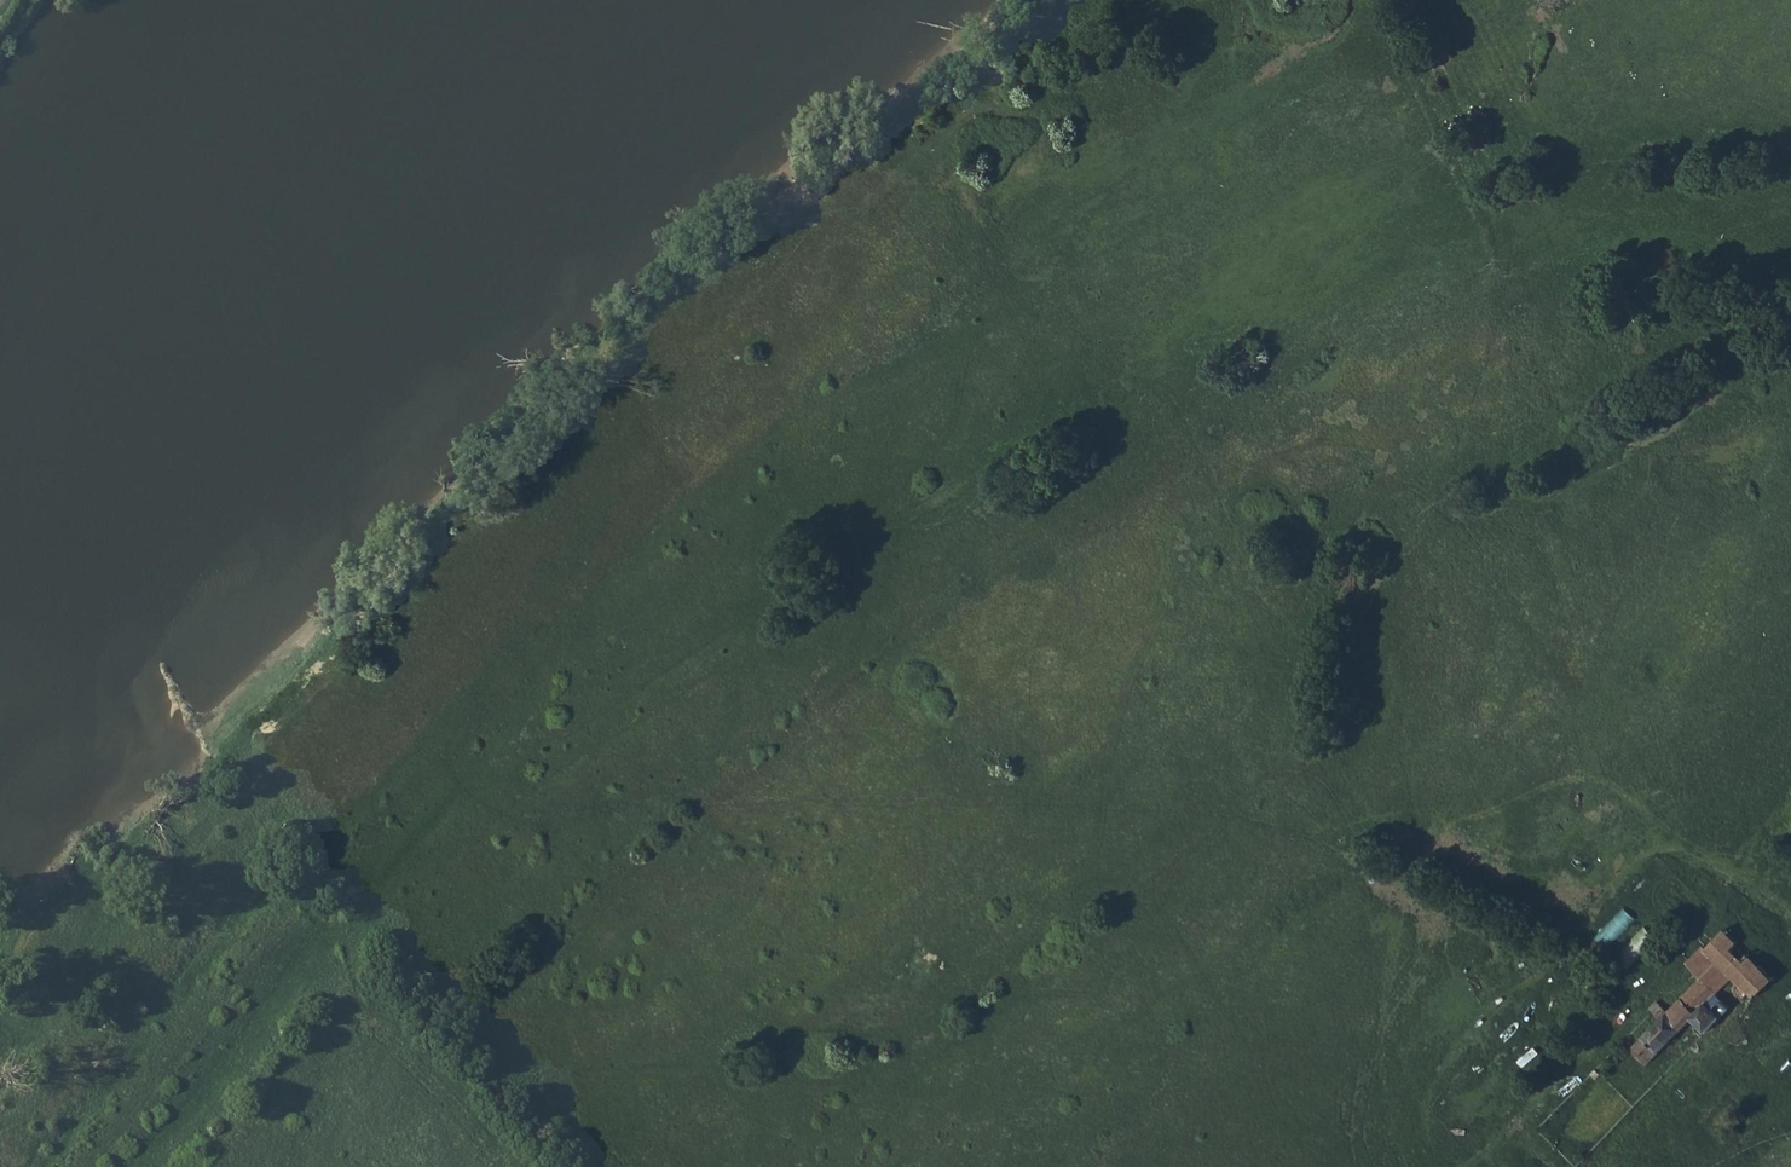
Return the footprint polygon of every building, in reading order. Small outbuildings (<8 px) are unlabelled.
[(1613,949),(1640,918),(1627,907),(1600,937),(1613,949)] [(1684,962),(1696,976),(1715,994),(1734,975),(1753,955),(1723,925),(1684,962)] [(1632,967),(1661,938),(1649,926),(1620,956),(1632,967)] [(1775,976),(1753,955),(1734,975),(1744,984),(1738,990),(1743,996),(1750,990),(1756,995),(1775,976)] [(1702,1031),(1728,1008),(1715,994),(1696,976),(1667,1006),(1686,1025),(1691,1020),(1702,1031)] [(1657,1016),(1658,1014),(1667,1006),(1661,1000),(1655,997),(1646,1006),(1657,1016)] [(1677,1033),(1686,1025),(1667,1006),(1658,1014),(1677,1033)] [(1648,1064),(1677,1033),(1658,1014),(1657,1016),(1630,1045),(1648,1064)] [(1688,1045),(1697,1037),(1686,1025),(1677,1033),(1688,1045)] [(1523,1058),(1526,1064),(1543,1053),(1540,1048),(1523,1058)]
